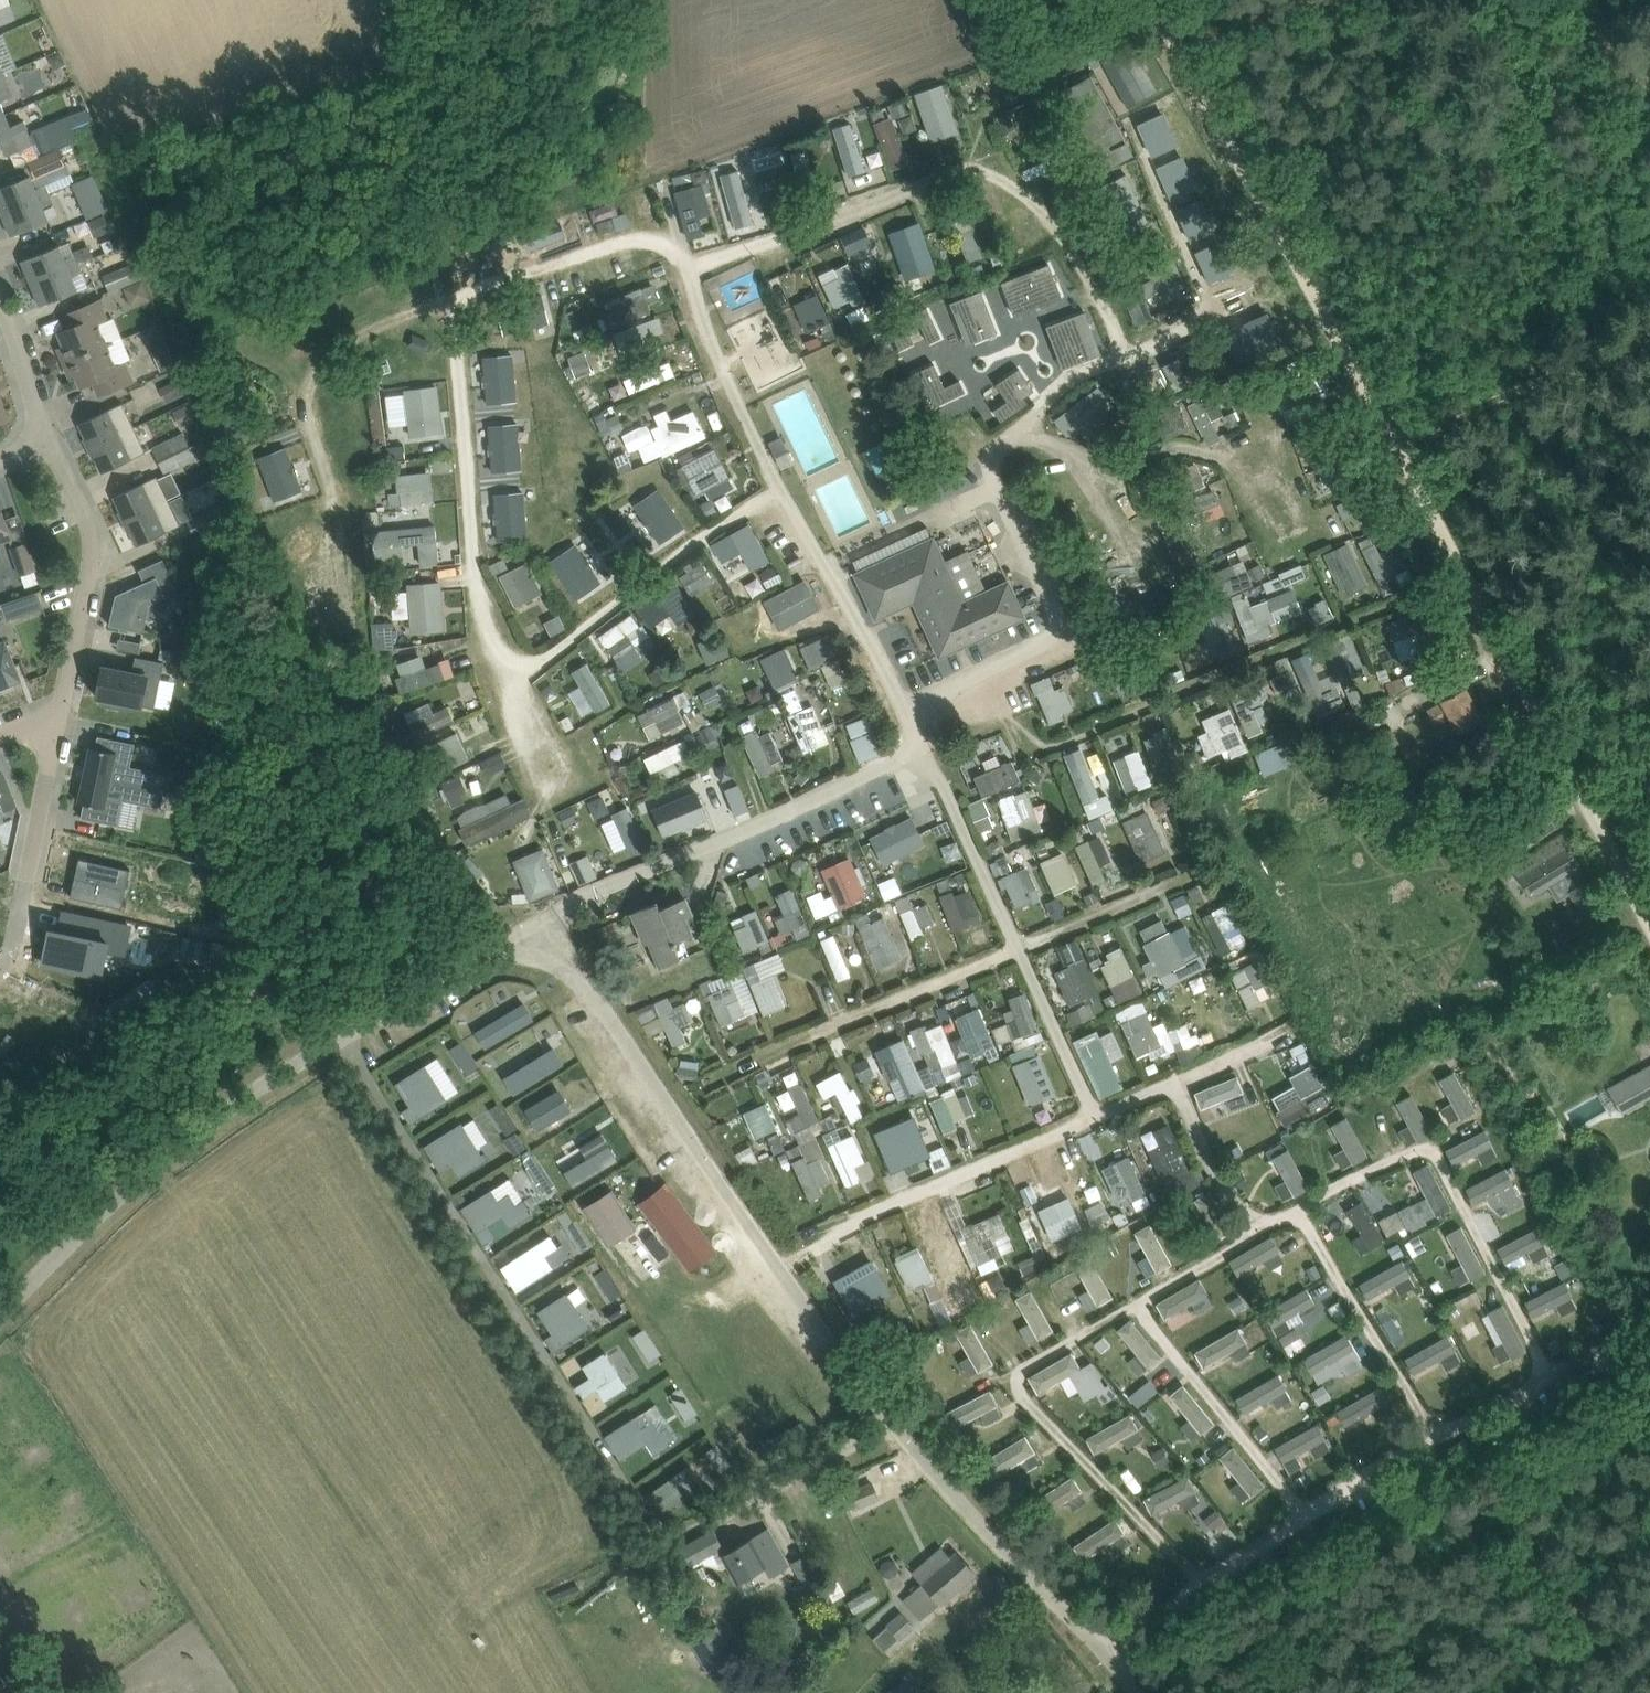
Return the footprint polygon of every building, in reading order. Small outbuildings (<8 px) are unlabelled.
[(55,68),(67,63),(62,50),(61,51),(49,55),(55,68)] [(933,141),(961,130),(943,82),(915,92),(933,141)] [(14,96),(10,86),(0,90),(0,102),(14,96)] [(1106,98),(1082,110),(1102,148),(1126,135),(1106,98)] [(39,157),(24,120),(10,126),(5,114),(0,116),(0,143),(1,142),(7,154),(11,153),(17,165),(39,157)] [(890,168),(910,162),(895,115),(875,121),(890,168)] [(63,145),(54,121),(31,130),(41,154),(63,145)] [(871,146),(870,133),(841,136),(844,171),(861,169),(858,147),(871,146)] [(49,193),(74,182),(65,164),(67,163),(61,148),(39,157),(17,165),(17,166),(2,172),(7,185),(0,188),(0,207),(3,213),(49,193)] [(756,173),(762,192),(793,182),(788,163),(756,173)] [(738,226),(756,219),(739,168),(721,174),(738,226)] [(93,175),(73,184),(88,219),(108,210),(93,175)] [(690,189),(676,193),(689,236),(704,232),(698,214),(711,210),(706,194),(693,198),(690,189)] [(12,236),(47,221),(43,206),(53,202),(49,193),(3,213),(12,236)] [(966,259),(997,250),(984,208),(954,217),(966,259)] [(87,222),(94,237),(111,230),(104,214),(87,222)] [(920,220),(889,230),(906,277),(937,267),(920,220)] [(1212,234),(1186,245),(1214,305),(1273,279),(1262,256),(1229,271),(1212,234)] [(22,260),(32,283),(78,264),(78,262),(93,256),(89,248),(64,259),(58,245),(22,260)] [(1172,253),(1132,270),(1144,298),(1184,280),(1172,253)] [(834,308),(850,302),(851,305),(866,299),(851,260),(820,272),(834,308)] [(41,306),(51,301),(77,290),(71,276),(82,272),(78,264),(32,283),(41,306)] [(129,266),(106,276),(112,291),(124,287),(136,282),(129,266)] [(132,306),(151,298),(143,279),(136,282),(124,287),(132,306)] [(653,314),(649,303),(661,298),(655,281),(602,302),(613,330),(653,314)] [(892,286),(876,292),(882,307),(898,300),(892,286)] [(982,289),(950,301),(955,313),(962,310),(974,341),(986,336),(974,305),(987,301),(982,289)] [(797,299),(806,332),(822,328),(825,339),(834,337),(822,292),(797,299)] [(506,333),(551,320),(543,295),(499,308),(506,333)] [(59,349),(64,362),(108,342),(99,321),(107,317),(100,300),(66,314),(71,327),(59,332),(65,346),(59,349)] [(1134,320),(1152,316),(1148,300),(1131,304),(1134,320)] [(1246,307),(1249,319),(1272,313),(1269,301),(1246,307)] [(987,334),(997,330),(988,302),(977,306),(987,334)] [(615,338),(624,352),(663,328),(654,314),(615,338)] [(931,342),(943,337),(933,315),(921,321),(931,342)] [(176,365),(163,333),(148,340),(161,371),(176,365)] [(108,342),(64,362),(70,376),(76,373),(82,387),(94,382),(100,395),(134,380),(125,359),(117,363),(108,342)] [(569,356),(578,377),(594,370),(585,349),(569,356)] [(485,354),(487,401),(517,400),(515,353),(485,354)] [(615,398),(677,374),(672,360),(610,384),(615,398)] [(1021,366),(981,393),(999,421),(1029,401),(1025,395),(1035,388),(1021,366)] [(167,400),(171,398),(184,392),(178,379),(165,385),(161,387),(167,400)] [(406,387),(412,435),(445,431),(439,383),(406,387)] [(1099,384),(1054,417),(1074,445),(1120,412),(1099,384)] [(390,426),(409,423),(405,393),(386,395),(390,426)] [(1161,410),(1170,436),(1197,427),(1201,438),(1245,423),(1237,399),(1211,407),(1207,395),(1161,410)] [(80,423),(91,448),(134,427),(122,401),(80,423)] [(180,427),(193,420),(186,405),(173,412),(180,427)] [(641,445),(645,457),(708,439),(699,410),(652,423),(657,440),(641,445)] [(493,470),(523,468),(520,422),(490,423),(493,470)] [(651,425),(624,430),(627,447),(654,442),(651,425)] [(91,448),(103,472),(144,449),(134,427),(91,448)] [(894,432),(863,448),(882,485),(913,469),(894,432)] [(153,448),(160,460),(190,446),(183,433),(153,448)] [(782,467),(794,461),(782,437),(771,443),(782,467)] [(190,446),(196,458),(208,453),(201,440),(190,446)] [(190,446),(160,460),(166,473),(196,458),(190,446)] [(706,489),(709,495),(734,483),(716,446),(676,466),(691,496),(706,489)] [(433,470),(397,472),(398,492),(390,492),(390,504),(435,502),(433,470)] [(169,500),(156,472),(115,496),(126,520),(169,500)] [(684,524),(657,486),(634,503),(661,540),(684,524)] [(497,536),(528,534),(526,490),(495,492),(497,536)] [(138,545),(148,541),(181,525),(169,500),(126,520),(138,545)] [(12,538),(0,502),(0,542),(12,538)] [(195,533),(231,516),(225,504),(189,521),(195,533)] [(752,571),(772,560),(750,520),(730,531),(752,571)] [(403,565),(441,561),(436,522),(372,529),(375,554),(401,551),(403,565)] [(858,557),(862,566),(933,536),(929,526),(858,557)] [(1389,546),(1380,551),(1372,534),(1359,540),(1379,581),(1401,571),(1389,546)] [(711,542),(720,568),(741,561),(733,535),(711,542)] [(986,587),(971,548),(946,558),(938,538),(856,569),(875,617),(916,601),(937,654),(1028,619),(1012,577),(986,587)] [(577,599),(603,581),(578,541),(551,559),(577,599)] [(1344,596),(1370,584),(1350,541),(1324,552),(1332,568),(1331,568),(1344,596)] [(21,575),(37,569),(27,542),(12,547),(21,575)] [(678,570),(691,594),(715,581),(701,557),(678,570)] [(183,603),(164,559),(139,570),(145,582),(117,594),(110,625),(144,632),(147,619),(151,603),(165,597),(170,609),(183,603)] [(500,573),(516,606),(544,592),(529,560),(500,573)] [(774,566),(745,582),(753,595),(781,579),(774,566)] [(1300,583),(1294,569),(1246,589),(1252,604),(1300,583)] [(720,578),(702,589),(712,605),(730,593),(720,578)] [(791,589),(803,616),(827,605),(814,578),(791,589)] [(410,629),(445,628),(443,579),(409,580),(410,629)] [(655,619),(688,601),(678,582),(645,599),(655,619)] [(1268,623),(1305,611),(1298,588),(1250,604),(1246,591),(1233,595),(1248,641),(1272,633),(1268,623)] [(1,603),(7,620),(45,608),(39,591),(1,603)] [(1426,606),(1387,623),(1402,659),(1441,642),(1426,606)] [(600,635),(625,672),(659,649),(634,612),(600,635)] [(1235,651),(1230,616),(1200,620),(1205,654),(1235,651)] [(811,669),(842,655),(832,631),(800,645),(811,669)] [(1341,680),(1365,673),(1353,635),(1329,642),(1341,680)] [(702,646),(711,662),(731,652),(723,636),(702,646)] [(120,648),(142,650),(143,640),(121,637),(120,648)] [(15,685),(14,681),(21,678),(6,641),(0,643),(0,691),(15,685)] [(761,657),(777,689),(801,678),(785,645),(761,657)] [(1294,657),(1315,713),(1341,703),(1319,647),(1294,657)] [(456,677),(451,654),(430,659),(428,652),(383,662),(390,692),(456,677)] [(133,672),(103,666),(97,696),(107,698),(106,705),(131,710),(132,704),(144,706),(155,708),(165,662),(136,656),(133,672)] [(597,712),(613,703),(589,660),(573,669),(597,712)] [(1277,689),(1296,681),(1292,670),(1272,678),(1277,689)] [(1073,706),(1066,685),(1054,688),(1050,675),(1034,680),(1047,723),(1064,717),(1061,710),(1073,706)] [(1232,697),(1249,736),(1273,726),(1256,687),(1232,697)] [(1451,716),(1460,732),(1484,719),(1466,687),(1442,700),(1444,704),(1430,712),(1437,725),(1451,716)] [(649,737),(684,722),(673,697),(638,712),(649,737)] [(788,713),(804,752),(831,741),(815,702),(788,713)] [(1232,706),(1197,720),(1212,758),(1247,745),(1232,706)] [(860,760),(883,752),(868,715),(846,723),(860,760)] [(465,752),(461,738),(491,729),(487,716),(428,733),(437,761),(465,752)] [(686,735),(692,748),(717,736),(711,723),(686,735)] [(785,761),(772,727),(745,738),(758,772),(785,761)] [(1155,770),(1181,764),(1171,728),(1145,734),(1155,770)] [(1365,763),(1400,745),(1392,728),(1356,747),(1365,763)] [(91,747),(85,774),(165,791),(165,790),(154,787),(157,771),(131,766),(136,743),(99,736),(96,747),(96,748),(94,747),(91,747)] [(1289,736),(1272,743),(1283,768),(1300,761),(1289,736)] [(644,755),(651,771),(692,754),(685,738),(644,755)] [(1140,747),(1113,757),(1126,792),(1153,782),(1140,747)] [(503,751),(482,759),(487,772),(508,764),(503,751)] [(1015,761),(976,771),(982,794),(1021,783),(1015,761)] [(1103,764),(1094,768),(1106,795),(1115,791),(1103,764)] [(165,791),(85,774),(79,802),(85,803),(82,817),(119,825),(124,800),(161,808),(165,791)] [(735,813),(750,808),(741,782),(726,787),(735,813)] [(699,790),(653,805),(663,834),(708,819),(699,790)] [(1010,838),(1042,832),(1034,790),(1002,795),(1010,838)] [(468,837),(534,821),(527,793),(462,809),(468,837)] [(3,806),(5,811),(19,806),(15,798),(2,803),(0,798),(0,807),(3,806)] [(987,801),(974,805),(981,830),(994,826),(987,801)] [(601,818),(615,854),(644,843),(631,807),(601,818)] [(1123,818),(1137,857),(1164,847),(1150,809),(1123,818)] [(1518,828),(1529,845),(1557,826),(1547,810),(1518,828)] [(1365,812),(1363,814),(1356,818),(1363,830),(1372,825),(1365,812)] [(914,814),(871,834),(884,863),(927,842),(914,814)] [(1108,876),(1102,865),(1113,859),(1100,833),(1075,845),(1094,883),(1108,876)] [(1571,891),(1592,923),(1613,910),(1591,878),(1590,878),(1582,865),(1583,864),(1563,834),(1513,867),(1533,898),(1573,871),(1582,884),(1571,891)] [(510,859),(522,901),(560,890),(547,847),(510,859)] [(1040,860),(1055,893),(1079,882),(1064,850),(1040,860)] [(991,862),(999,877),(1015,868),(1007,853),(991,862)] [(579,884),(599,876),(590,854),(571,862),(579,884)] [(816,917),(869,897),(852,855),(819,868),(827,887),(808,894),(816,917)] [(71,897),(123,908),(131,869),(79,858),(71,897)] [(1030,865),(1003,874),(1014,907),(1041,899),(1030,865)] [(787,942),(811,933),(793,888),(777,894),(786,916),(778,919),(787,942)] [(952,888),(940,894),(955,931),(982,920),(970,891),(956,897),(952,888)] [(928,903),(913,908),(909,894),(896,899),(908,933),(936,923),(928,903)] [(661,967),(691,955),(684,939),(694,936),(687,918),(693,916),(689,905),(686,898),(660,908),(657,902),(633,912),(646,943),(651,941),(661,967)] [(1208,913),(1228,950),(1248,939),(1228,902),(1208,913)] [(761,908),(744,910),(746,925),(738,926),(741,946),(767,942),(761,908)] [(867,912),(855,917),(877,968),(903,957),(886,916),(872,923),(867,912)] [(49,940),(44,963),(102,975),(107,948),(126,952),(131,927),(63,913),(57,942),(49,940)] [(1209,967),(1202,952),(1185,960),(1166,916),(1140,927),(1164,986),(1209,967)] [(836,933),(821,938),(837,980),(852,974),(836,933)] [(1076,1005),(1066,1008),(1071,1022),(1104,1011),(1079,937),(1055,945),(1076,1005)] [(1118,1002),(1143,990),(1123,948),(1099,960),(1118,1002)] [(779,950),(704,983),(722,1025),(762,1008),(765,1014),(789,1004),(776,972),(787,967),(779,950)] [(1249,1007),(1263,1001),(1256,987),(1270,980),(1261,960),(1233,973),(1249,1007)] [(110,1002),(117,1016),(159,991),(151,978),(110,1002)] [(995,1025),(1000,1048),(1041,1038),(1029,990),(1013,994),(1019,1019),(995,1025)] [(687,1001),(673,1006),(669,995),(657,1000),(674,1047),(688,1042),(681,1024),(693,1019),(687,1001)] [(1141,999),(1116,1011),(1137,1055),(1162,1042),(1141,999)] [(526,1001),(476,1028),(486,1047),(536,1019),(526,1001)] [(981,1005),(956,1014),(971,1055),(996,1046),(981,1005)] [(927,1066),(920,1068),(927,1087),(963,1073),(943,1020),(914,1031),(927,1066)] [(1076,1037),(1098,1096),(1123,1087),(1101,1028),(1076,1037)] [(1114,1028),(1103,1032),(1113,1059),(1124,1054),(1114,1028)] [(904,1038),(878,1049),(898,1098),(925,1087),(904,1038)] [(466,1072),(478,1067),(467,1039),(455,1044),(466,1072)] [(503,1072),(512,1092),(566,1067),(557,1047),(503,1072)] [(1044,1053),(1015,1061),(1027,1103),(1056,1096),(1044,1053)] [(855,1065),(866,1082),(882,1071),(871,1054),(855,1065)] [(394,1082),(416,1118),(461,1091),(440,1055),(394,1082)] [(1276,1110),(1289,1131),(1336,1104),(1312,1063),(1290,1076),(1302,1095),(1276,1110)] [(1610,1090),(1622,1113),(1649,1097),(1649,1067),(1610,1090)] [(841,1069),(820,1081),(844,1124),(865,1112),(841,1069)] [(1441,1078),(1460,1117),(1477,1109),(1457,1070),(1441,1078)] [(1241,1076),(1197,1088),(1201,1106),(1230,1099),(1231,1104),(1247,1100),(1241,1076)] [(806,1080),(791,1085),(800,1113),(790,1116),(794,1128),(818,1121),(806,1080)] [(969,1115),(977,1111),(966,1085),(958,1089),(969,1115)] [(932,1101),(944,1128),(968,1118),(956,1090),(932,1101)] [(1419,1140),(1435,1132),(1413,1092),(1397,1101),(1419,1140)] [(792,1095),(780,1099),(787,1116),(799,1111),(792,1095)] [(488,1110),(507,1134),(520,1124),(501,1100),(488,1110)] [(743,1109),(754,1138),(778,1129),(768,1100),(743,1109)] [(892,1171),(933,1154),(916,1113),(875,1130),(892,1171)] [(1335,1152),(1342,1168),(1368,1156),(1351,1115),(1334,1122),(1345,1148),(1335,1152)] [(454,1163),(460,1174),(487,1158),(480,1145),(489,1140),(475,1116),(424,1145),(439,1172),(454,1163)] [(1175,1121),(1156,1127),(1162,1147),(1153,1150),(1167,1195),(1196,1185),(1175,1121)] [(1446,1147),(1453,1163),(1479,1152),(1483,1161),(1499,1155),(1488,1129),(1446,1147)] [(828,1132),(843,1185),(872,1177),(859,1131),(839,1137),(837,1130),(828,1132)] [(822,1193),(818,1185),(832,1179),(815,1136),(800,1142),(806,1155),(793,1160),(809,1198),(822,1193)] [(1291,1147),(1275,1155),(1286,1179),(1276,1184),(1284,1199),(1310,1187),(1291,1147)] [(1102,1164),(1125,1215),(1153,1203),(1130,1152),(1102,1164)] [(1405,1178),(1417,1202),(1398,1211),(1407,1230),(1454,1207),(1433,1165),(1405,1178)] [(1474,1203),(1490,1196),(1499,1217),(1525,1205),(1508,1167),(1467,1185),(1474,1203)] [(515,1178),(462,1202),(481,1241),(533,1216),(515,1178)] [(691,1271),(700,1264),(718,1251),(667,1184),(640,1204),(691,1271)] [(1062,1185),(1046,1191),(1050,1202),(1038,1207),(1046,1231),(1065,1224),(1069,1235),(1080,1231),(1062,1185)] [(1365,1198),(1349,1207),(1362,1232),(1354,1237),(1362,1252),(1387,1239),(1365,1198)] [(1002,1211),(961,1224),(973,1262),(1014,1250),(1002,1211)] [(1150,1274),(1173,1264),(1154,1222),(1136,1229),(1148,1256),(1143,1258),(1150,1274)] [(1473,1279),(1488,1271),(1464,1225),(1449,1233),(1473,1279)] [(1540,1228),(1498,1245),(1505,1261),(1547,1244),(1540,1228)] [(569,1261),(558,1236),(502,1260),(513,1286),(569,1261)] [(1277,1237),(1230,1255),(1237,1273),(1267,1262),(1270,1268),(1286,1262),(1277,1237)] [(914,1300),(940,1288),(919,1245),(893,1257),(914,1300)] [(1028,1275),(1048,1254),(1038,1245),(1019,1266),(1028,1275)] [(1079,1260),(1096,1304),(1112,1298),(1095,1254),(1079,1260)] [(874,1256),(835,1277),(855,1314),(894,1293),(874,1256)] [(1360,1280),(1368,1298),(1397,1284),(1401,1292),(1418,1284),(1406,1259),(1360,1280)] [(609,1266),(596,1273),(611,1299),(624,1293),(609,1266)] [(1201,1276),(1157,1302),(1165,1316),(1193,1300),(1200,1311),(1216,1302),(1201,1276)] [(1562,1313),(1579,1306),(1568,1281),(1526,1298),(1533,1315),(1558,1305),(1562,1313)] [(1308,1286),(1265,1311),(1278,1334),(1321,1309),(1308,1286)] [(1017,1296),(1040,1338),(1056,1329),(1033,1288),(1017,1296)] [(552,1332),(544,1337),(552,1350),(592,1326),(570,1290),(538,1310),(552,1332)] [(1335,1318),(1347,1313),(1339,1294),(1327,1299),(1335,1318)] [(1172,1328),(1199,1315),(1193,1303),(1166,1316),(1172,1328)] [(1482,1315),(1504,1361),(1528,1349),(1506,1303),(1482,1315)] [(1148,1368),(1164,1355),(1133,1317),(1116,1331),(1148,1368)] [(957,1330),(980,1370),(996,1362),(973,1321),(957,1330)] [(630,1336),(649,1367),(665,1357),(645,1326),(630,1336)] [(1281,1335),(1288,1351),(1306,1344),(1299,1327),(1281,1335)] [(1203,1365),(1233,1353),(1235,1359),(1252,1353),(1243,1328),(1196,1346),(1203,1365)] [(1349,1334),(1303,1356),(1316,1383),(1345,1369),(1348,1374),(1365,1366),(1349,1334)] [(1413,1372),(1443,1359),(1448,1369),(1464,1362),(1452,1334),(1405,1355),(1413,1372)] [(606,1350),(583,1365),(595,1382),(606,1399),(629,1384),(606,1350)] [(1030,1374),(1039,1392),(1062,1380),(1069,1395),(1080,1389),(1086,1399),(1108,1388),(1094,1360),(1082,1366),(1075,1351),(1030,1374)] [(1274,1398),(1277,1406),(1293,1399),(1282,1375),(1237,1394),(1244,1411),(1274,1398)] [(1150,1378),(1129,1395),(1139,1407),(1160,1390),(1150,1378)] [(1203,1433),(1217,1422),(1185,1381),(1171,1392),(1203,1433)] [(1379,1420),(1396,1410),(1381,1385),(1337,1410),(1345,1424),(1372,1409),(1379,1420)] [(992,1387),(952,1408),(961,1424),(1000,1403),(992,1387)] [(1134,1414),(1087,1434),(1094,1451),(1124,1438),(1127,1446),(1144,1439),(1134,1414)] [(674,1441),(659,1417),(643,1427),(636,1416),(605,1434),(619,1458),(647,1441),(654,1453),(674,1441)] [(1275,1444),(1288,1472),(1303,1466),(1297,1453),(1313,1446),(1317,1456),(1332,1449),(1321,1423),(1275,1444)] [(983,1457),(993,1475),(1038,1452),(1028,1433),(983,1457)] [(1222,1454),(1239,1481),(1232,1485),(1242,1500),(1266,1485),(1239,1443),(1222,1454)] [(660,1518),(696,1493),(688,1482),(698,1475),(691,1464),(645,1495),(660,1518)] [(1181,1500),(1186,1508),(1203,1500),(1189,1474),(1145,1497),(1154,1514),(1181,1500)] [(1053,1509),(1085,1492),(1076,1475),(1044,1492),(1053,1509)] [(873,1482),(848,1493),(855,1509),(879,1498),(873,1482)] [(1217,1508),(1204,1519),(1212,1530),(1226,1519),(1217,1508)] [(1114,1550),(1130,1545),(1122,1520),(1074,1535),(1081,1556),(1113,1546),(1114,1550)] [(767,1565),(773,1575),(789,1565),(769,1528),(723,1555),(720,1549),(724,1547),(715,1529),(680,1549),(689,1566),(702,1559),(705,1563),(723,1568),(728,1565),(738,1583),(767,1565)] [(943,1547),(913,1574),(922,1584),(903,1600),(922,1620),(976,1572),(958,1553),(953,1557),(943,1547)] [(818,1574),(804,1582),(820,1610),(834,1602),(818,1574)] [(552,1593),(577,1645),(605,1631),(580,1580),(552,1593)] [(886,1625),(887,1626),(898,1639),(899,1640),(914,1626),(901,1612),(886,1625)] [(921,1691),(911,1676),(886,1692),(887,1692),(918,1692),(921,1691)]
